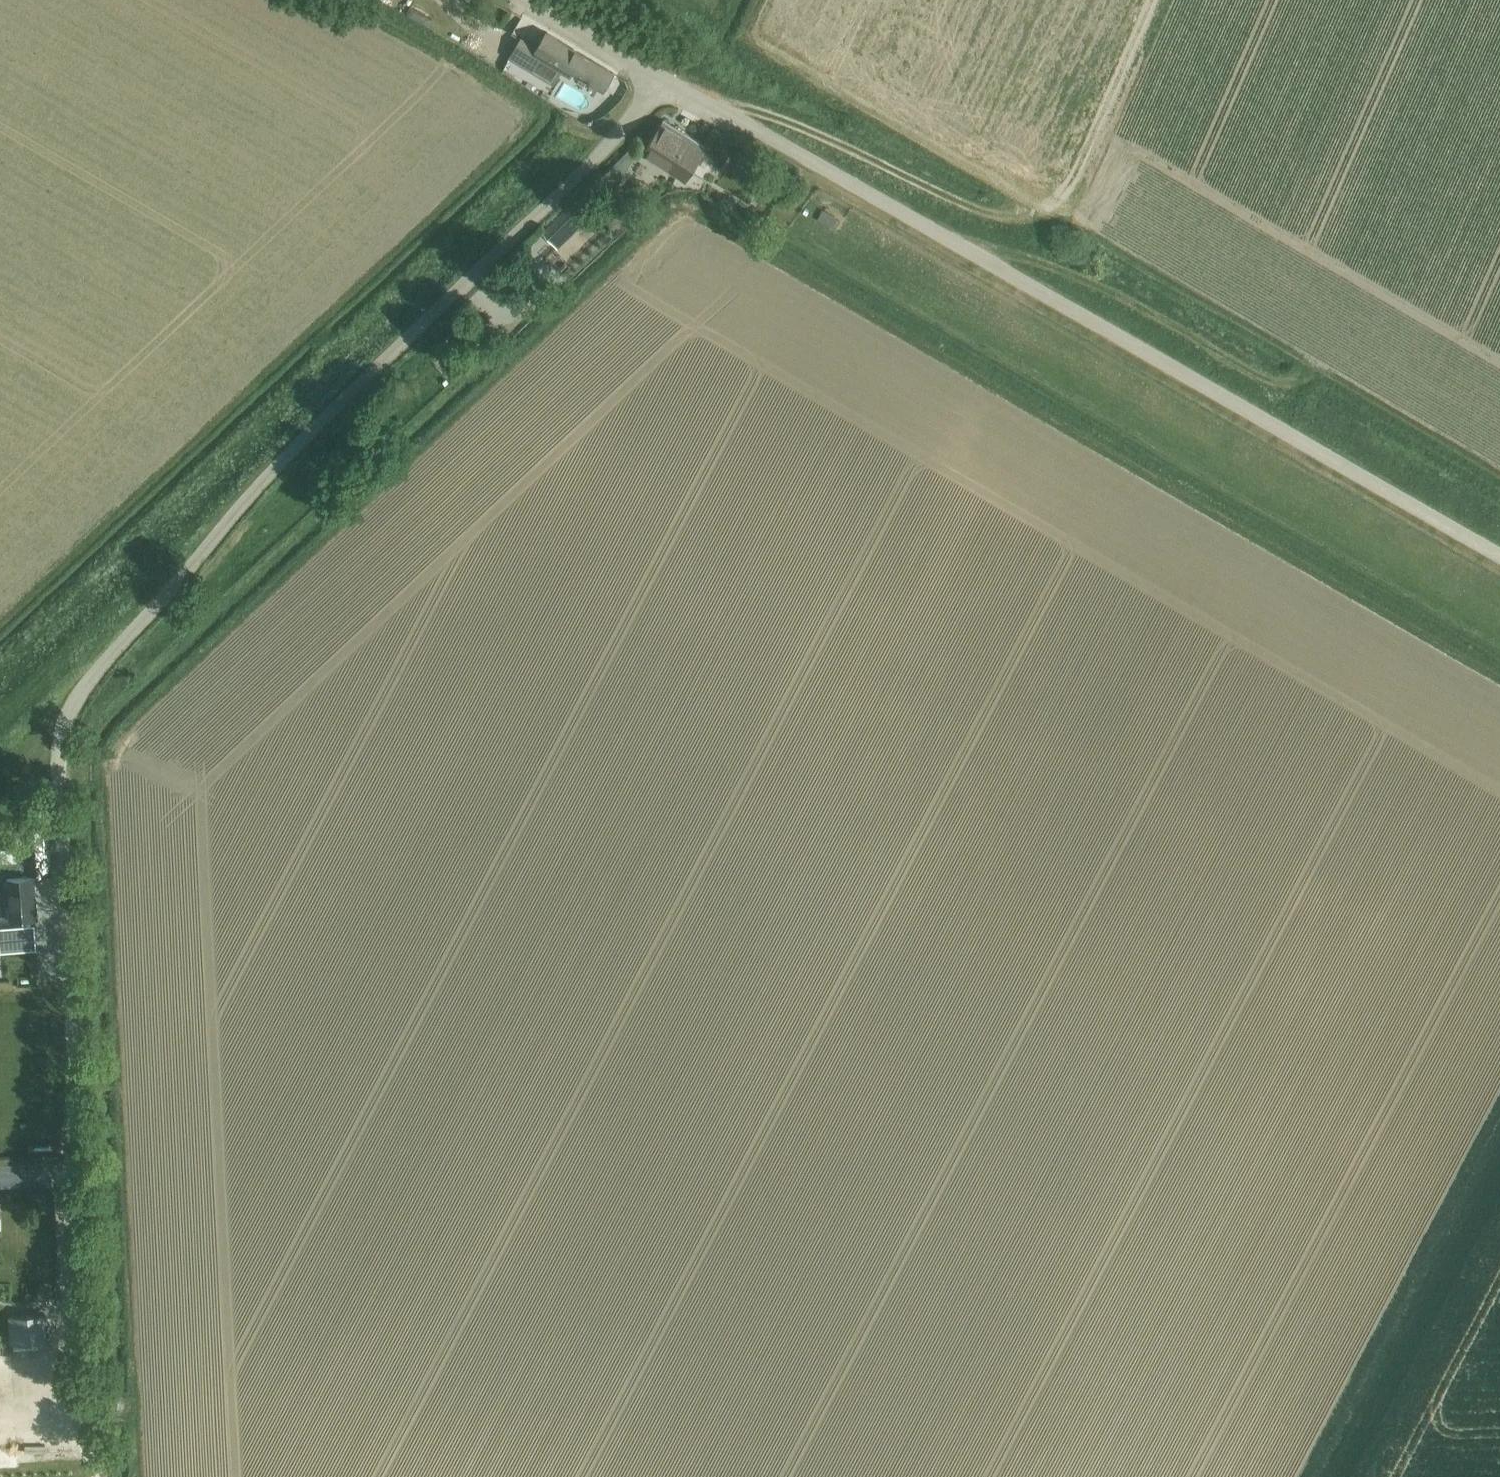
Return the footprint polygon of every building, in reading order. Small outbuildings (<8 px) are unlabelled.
[(521,39),(511,56),(555,83),(561,73),(570,78),(574,72),(604,90),(614,73),(547,32),(537,48),(521,39)] [(643,153),(684,179),(685,180),(707,146),(664,119),(643,153)] [(612,194),(632,160),(624,155),(598,181),(612,194)] [(553,241),(588,208),(579,198),(544,232),(553,241)] [(590,211),(575,230),(584,237),(600,218),(590,211)] [(530,269),(524,262),(516,269),(523,276),(530,269)] [(10,862),(0,863),(0,894),(11,893),(13,917),(38,916),(35,875),(51,873),(48,825),(14,828),(17,862),(10,862)] [(0,927),(0,943),(1,952),(29,949),(38,949),(36,924),(0,927)] [(47,1341),(45,1314),(9,1317),(11,1344),(47,1341)]
